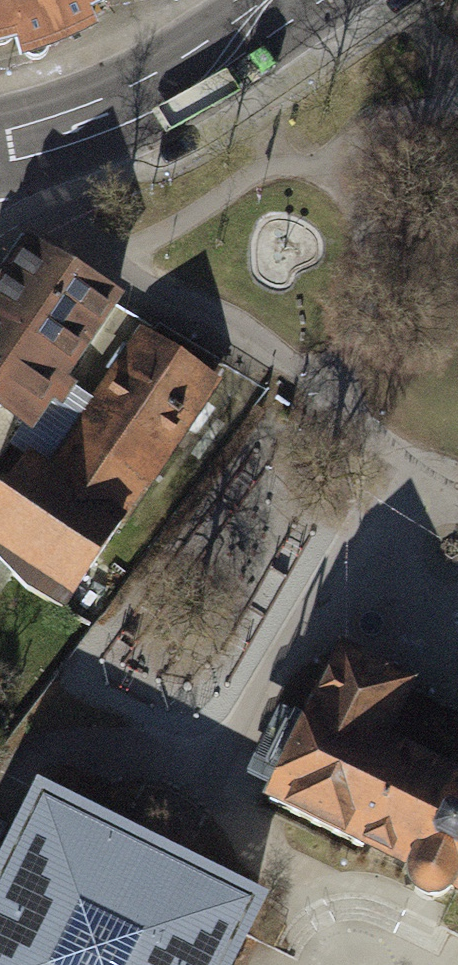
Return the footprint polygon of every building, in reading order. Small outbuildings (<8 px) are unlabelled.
[(26,55),(95,23),(89,12),(105,0),(0,0),(0,61),(26,55)] [(31,245),(0,290),(0,406),(27,425),(123,298),(31,245)] [(121,516),(205,381),(147,336),(54,470),(121,516)] [(27,425),(0,406),(0,463),(27,425)] [(24,587),(87,631),(125,574),(99,558),(121,516),(54,470),(30,453),(0,495),(0,563),(24,587)] [(340,647),(266,794),(412,867),(402,888),(457,916),(457,915),(457,776),(381,737),(409,682),(340,647)] [(255,908),(40,799),(0,878),(0,964),(228,964),(255,908)]
